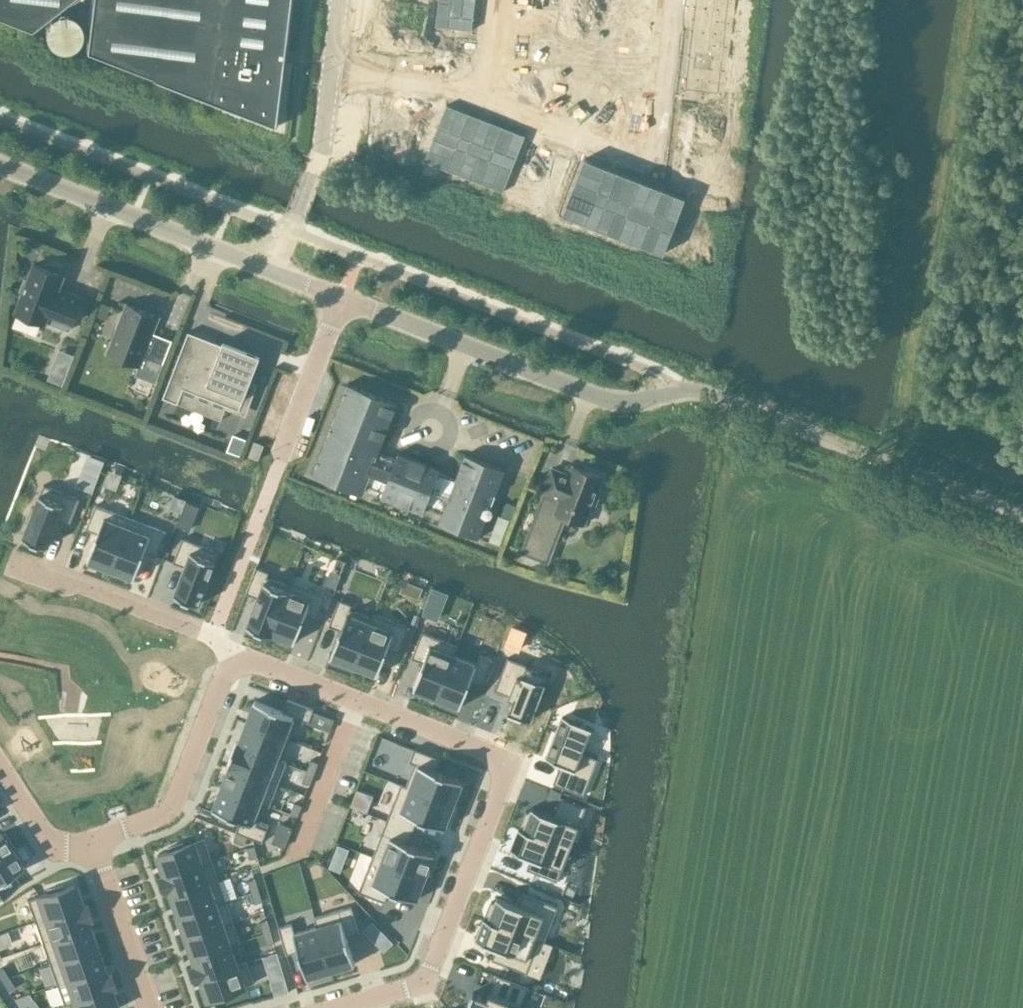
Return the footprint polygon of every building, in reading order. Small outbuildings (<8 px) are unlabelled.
[(30,29),(67,0),(0,0),(0,17),(30,29)] [(85,51),(278,126),(293,0),(91,0),(85,51)] [(436,26),(472,30),(476,0),(439,0),(436,26)] [(683,92),(719,96),(731,0),(694,0),(683,92)] [(447,105),(425,161),(503,192),(526,136),(447,105)] [(585,158),(563,215),(664,254),(686,198),(585,158)] [(64,276),(34,264),(28,280),(25,279),(19,295),(22,296),(16,311),(46,323),(47,321),(70,330),(73,321),(74,322),(83,297),(66,290),(65,292),(59,290),(64,276)] [(159,316),(128,304),(109,353),(140,365),(143,356),(163,364),(173,340),(152,332),(159,316)] [(223,341),(222,344),(188,331),(163,397),(221,420),(227,405),(236,409),(243,411),(246,405),(251,391),(253,385),(250,383),(260,356),(223,341)] [(379,452),(397,403),(348,384),(314,474),(362,493),(366,485),(384,492),(382,497),(424,513),(426,508),(443,514),(439,523),(479,538),(506,470),(466,454),(456,479),(439,473),(441,469),(399,452),(396,458),(379,452)] [(239,455),(245,439),(234,435),(228,450),(239,455)] [(255,442),(250,455),(259,459),(264,445),(255,442)] [(602,476),(585,469),(574,465),(571,475),(553,468),(543,493),(545,494),(522,552),(548,562),(565,517),(584,524),(592,503),(596,505),(602,491),(597,489),(602,476)] [(29,523),(23,537),(48,547),(51,538),(58,520),(70,525),(80,498),(44,484),(35,508),(32,507),(26,522),(29,523)] [(96,504),(86,531),(98,535),(87,562),(91,564),(90,567),(105,573),(107,570),(111,571),(131,518),(96,504)] [(131,518),(111,571),(134,580),(144,553),(156,558),(166,532),(131,518)] [(183,538),(173,564),(185,569),(174,596),(199,605),(204,591),(207,592),(213,577),(210,576),(214,565),(219,553),(219,552),(183,538)] [(256,567),(246,593),(258,598),(257,602),(247,626),(271,635),(292,581),(291,580),(289,585),(267,577),(269,572),(256,567)] [(292,581),(271,635),(272,635),(272,634),(275,635),(274,638),(289,644),(291,641),(295,643),(305,616),(317,620),(327,594),(292,581)] [(339,599),(329,625),(341,630),(331,657),(334,658),(335,658),(333,661),(349,667),(350,664),(354,666),(375,613),(374,612),(372,617),(350,609),(352,604),(339,599)] [(375,613),(354,666),(363,669),(372,673),(377,675),(388,648),(400,653),(410,627),(375,613)] [(422,631),(412,657),(424,662),(418,677),(417,681),(414,689),(418,690),(416,693),(432,699),(433,696),(437,698),(458,645),(422,631)] [(458,645),(437,698),(460,707),(471,680),(483,685),(493,659),(480,654),(476,663),(455,655),(459,645),(458,645)] [(514,696),(508,711),(531,719),(535,709),(539,710),(545,694),(541,692),(549,672),(508,657),(495,689),(514,696)] [(255,700),(247,722),(290,739),(292,735),(298,718),(309,722),(314,709),(288,699),(283,711),(255,700)] [(563,716),(546,759),(560,764),(553,783),(585,795),(599,758),(583,752),(593,727),(563,716)] [(236,742),(236,743),(287,763),(287,762),(282,760),(290,739),(247,722),(239,743),(236,742)] [(236,743),(228,764),(279,784),(284,771),(287,763),(236,743)] [(401,783),(401,784),(454,804),(463,781),(436,771),(441,759),(415,749),(410,761),(415,763),(414,766),(406,785),(401,783)] [(311,759),(307,770),(315,773),(319,762),(311,759)] [(229,767),(222,786),(270,805),(279,784),(228,764),(227,765),(230,766),(229,767)] [(307,770),(303,782),(310,785),(315,773),(307,770)] [(401,784),(387,820),(413,830),(418,817),(445,828),(446,824),(449,825),(456,810),(453,808),(454,804),(401,784)] [(221,788),(213,809),(241,819),(236,831),(263,842),(268,829),(257,825),(265,804),(270,806),(270,805),(222,786),(221,788)] [(519,826),(519,827),(571,847),(587,806),(560,796),(553,815),(532,807),(530,812),(526,811),(520,826),(519,826)] [(295,802),(290,813),(298,816),(302,805),(295,802)] [(383,830),(373,856),(426,877),(428,873),(431,874),(437,858),(434,857),(435,853),(408,843),(413,830),(387,820),(383,830)] [(519,827),(512,848),(532,856),(527,868),(558,881),(571,847),(519,827)] [(236,832),(234,840),(245,844),(248,837),(236,832)] [(13,852),(12,850),(15,849),(6,835),(3,837),(2,835),(0,836),(0,860),(13,852)] [(169,851),(158,854),(165,875),(161,876),(162,877),(212,860),(205,838),(184,845),(183,842),(168,848),(169,851)] [(255,845),(247,847),(251,859),(259,857),(255,845)] [(0,860),(0,900),(20,887),(13,876),(24,869),(24,868),(13,852),(0,860)] [(373,856),(359,891),(386,902),(390,890),(391,890),(417,900),(426,877),(373,856)] [(212,860),(162,877),(166,890),(170,889),(171,891),(172,896),(219,880),(215,869),(212,860)] [(256,878),(248,880),(252,892),(260,889),(256,878)] [(219,880),(172,896),(179,917),(226,900),(219,880)] [(48,894),(28,901),(35,922),(86,905),(85,904),(82,905),(74,885),(64,888),(63,885),(47,891),(48,894)] [(260,889),(252,892),(255,903),(263,901),(260,889)] [(484,917),(545,940),(558,906),(523,892),(518,905),(497,897),(495,902),(491,901),(485,917),(484,917)] [(226,900),(179,917),(187,937),(233,921),(233,920),(224,923),(217,905),(227,902),(226,900)] [(86,905),(35,922),(42,943),(89,926),(86,919),(90,918),(86,905)] [(352,906),(315,916),(331,971),(355,964),(347,936),(360,933),(352,906)] [(292,923),(279,927),(287,954),(299,950),(307,978),(311,977),(312,980),(328,975),(327,972),(331,971),(315,916),(314,916),(317,926),(295,933),(292,923)] [(484,917),(476,938),(497,946),(492,959),(527,973),(540,940),(544,942),(545,940),(484,917)] [(268,919),(261,922),(264,933),(272,931),(268,919)] [(233,921),(187,937),(187,939),(194,958),(240,941),(233,921)] [(89,926),(42,943),(49,963),(96,947),(95,945),(89,926)] [(264,933),(267,945),(275,942),(272,931),(264,933)] [(196,965),(192,966),(197,979),(248,962),(247,961),(238,964),(232,948),(231,946),(241,942),(240,941),(194,958),(196,965)] [(96,947),(49,963),(56,983),(103,967),(96,947)] [(278,952),(270,954),(273,966),(281,963),(278,952)] [(248,962),(197,979),(197,980),(201,979),(208,999),(219,996),(220,999),(236,993),(235,990),(255,983),(248,962)] [(0,968),(0,978),(2,981),(9,977),(3,967),(0,968)] [(103,967),(56,983),(63,1004),(114,986),(109,973),(106,975),(105,973),(103,967)] [(467,1007),(521,1007),(529,986),(497,973),(488,997),(473,991),(467,1007)] [(9,977),(2,981),(9,991),(16,987),(9,977)] [(63,1004),(64,1005),(69,1003),(70,1007),(117,1007),(111,989),(114,987),(114,986),(63,1004)]
